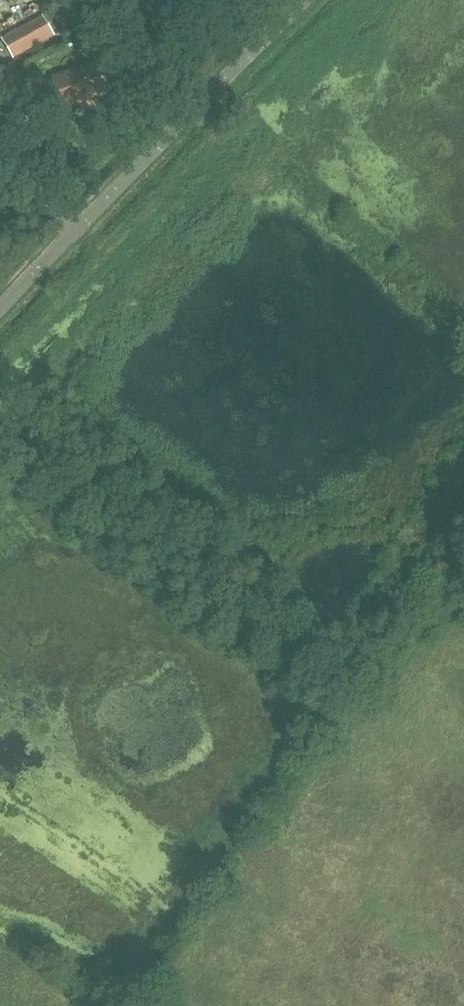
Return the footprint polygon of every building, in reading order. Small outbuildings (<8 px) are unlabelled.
[(54,33),(44,17),(3,40),(12,57),(54,33)] [(63,108),(107,93),(98,63),(53,77),(63,108)]
